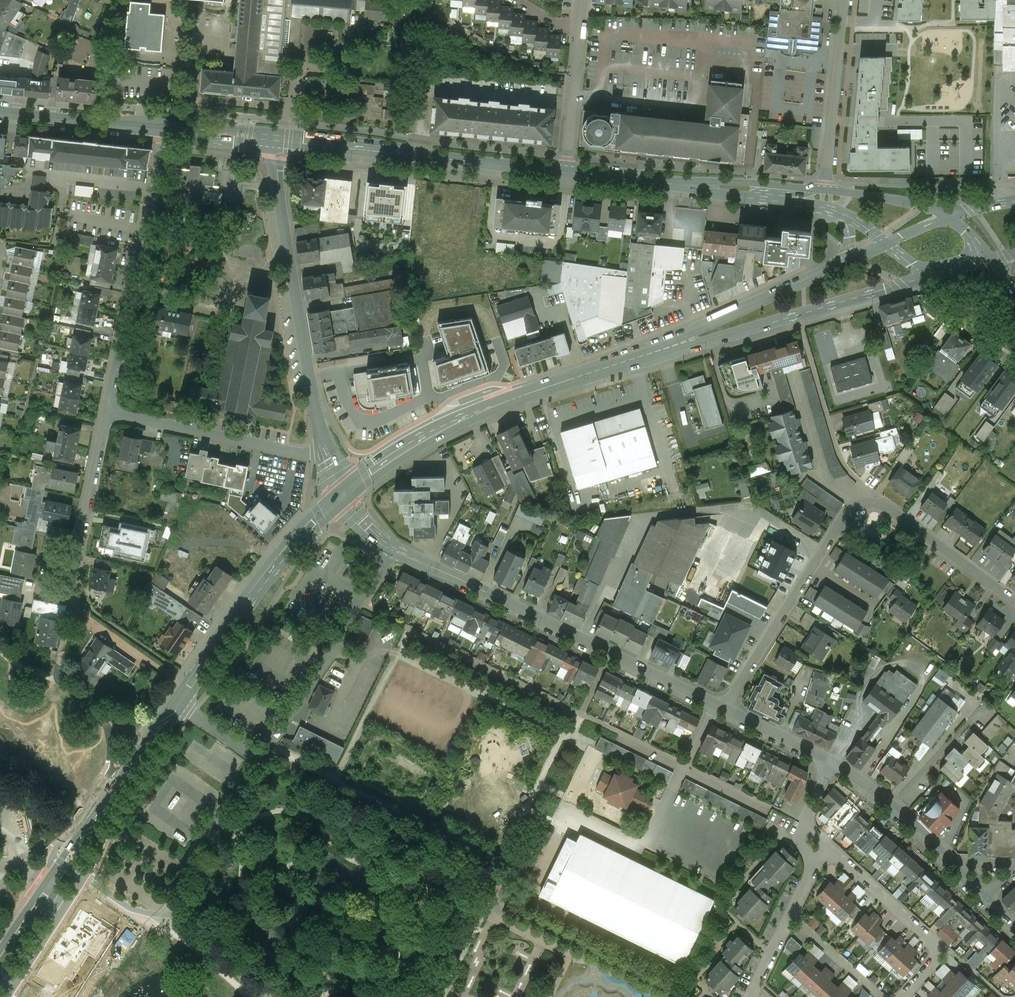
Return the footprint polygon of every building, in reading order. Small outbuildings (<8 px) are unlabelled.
[(0,2),(0,28),(5,30),(9,22),(16,27),(25,14),(19,9),(23,4),(19,1),(18,0),(1,0),(0,2)] [(63,12),(61,17),(73,22),(80,0),(71,0),(67,13),(63,12)] [(236,69),(227,68),(227,72),(204,70),(202,91),(280,99),(282,77),(281,77),(257,75),(264,0),(242,0),(236,69)] [(257,75),(281,77),(284,50),(284,48),(288,0),(264,0),(257,75)] [(291,16),(293,0),(288,0),(284,48),(284,50),(296,51),(299,17),(291,16)] [(291,16),(299,17),(350,21),(351,10),(352,0),(293,0),(291,16)] [(476,7),(475,7),(475,13),(487,14),(488,14),(489,0),(477,0),(476,7)] [(491,0),(489,0),(488,14),(487,14),(487,20),(499,21),(500,21),(501,7),(502,1),(491,0)] [(651,6),(662,7),(662,5),(664,3),(669,3),(668,9),(669,9),(669,4),(674,4),(676,6),(676,8),(686,10),(687,0),(652,0),(651,6)] [(705,9),(716,10),(716,7),(719,6),(723,6),(723,11),(724,6),(728,7),(730,9),(730,11),(741,12),(742,0),(706,0),(705,9)] [(780,12),(770,11),(766,46),(782,48),(785,53),(797,54),(800,50),(813,51),(819,46),(819,39),(820,39),(822,19),(812,18),(813,11),(814,0),(781,0),(780,12)] [(901,5),(898,5),(897,21),(921,21),(923,0),(901,0),(901,5)] [(960,19),(994,19),(995,0),(960,0),(960,19)] [(996,13),(1003,14),(1003,11),(1006,11),(1006,6),(1006,0),(997,0),(996,13)] [(152,3),(131,1),(130,11),(128,11),(125,48),(142,50),(142,47),(146,48),(146,50),(162,52),(166,14),(151,13),(152,3)] [(390,3),(367,1),(366,19),(388,21),(390,3)] [(1006,6),(1006,11),(1003,11),(1003,14),(1003,20),(1014,20),(1014,6),(1006,6)] [(514,8),(501,7),(500,21),(499,21),(499,27),(511,29),(512,29),(513,14),(514,8)] [(49,14),(36,8),(33,14),(46,20),(49,14)] [(1003,14),(996,13),(996,27),(995,52),(1003,52),(1003,20),(1003,14)] [(526,15),(513,14),(512,29),(511,29),(511,34),(523,36),(524,36),(525,21),(526,15)] [(1003,20),(1003,52),(1003,72),(1014,73),(1014,20),(1003,20)] [(538,22),(525,21),(524,36),(523,36),(523,42),(535,43),(536,43),(537,28),(538,22)] [(4,45),(9,32),(5,30),(0,28),(0,42),(4,45)] [(550,29),(537,28),(536,43),(535,43),(535,49),(547,50),(548,50),(549,35),(550,29)] [(95,43),(74,34),(66,57),(81,63),(86,52),(90,54),(95,43)] [(562,37),(549,35),(548,50),(547,50),(547,56),(560,57),(562,37)] [(95,43),(90,54),(100,57),(104,46),(95,43)] [(49,55),(39,51),(33,67),(32,79),(43,80),(43,77),(44,70),(49,55)] [(0,55),(0,93),(15,94),(19,57),(0,55)] [(909,147),(877,147),(877,130),(879,130),(878,123),(878,110),(888,110),(888,97),(889,97),(889,84),(890,84),(891,71),(892,71),(892,57),(860,57),(859,71),(859,73),(857,73),(857,82),(858,81),(857,84),(862,84),(862,92),(860,92),(860,105),(859,105),(859,114),(858,114),(858,123),(858,129),(857,129),(857,138),(855,138),(855,151),(851,151),(849,170),(874,170),(909,170),(909,147)] [(63,65),(57,63),(53,74),(59,76),(63,65)] [(32,79),(30,79),(30,82),(26,82),(24,95),(49,98),(50,78),(43,77),(43,80),(32,79)] [(79,80),(65,78),(58,85),(56,99),(77,101),(79,80)] [(99,82),(79,80),(77,101),(97,103),(99,82)] [(660,119),(621,115),(621,112),(611,111),(611,113),(584,111),(580,146),(744,164),(749,115),(748,115),(747,128),(737,127),(742,83),(712,80),(708,116),(711,116),(710,124),(666,119),(666,117),(660,117),(660,119)] [(376,97),(376,85),(364,84),(363,116),(384,117),(385,97),(376,97)] [(450,99),(435,97),(431,132),(439,133),(454,135),(461,135),(465,100),(450,99)] [(480,102),(465,100),(461,135),(469,136),(484,138),(491,138),(495,103),(480,102)] [(510,105),(495,103),(491,138),(499,139),(514,141),(521,141),(525,106),(510,105)] [(540,108),(525,106),(521,141),(536,143),(552,144),(555,109),(540,108)] [(899,138),(923,139),(923,129),(899,129),(899,138)] [(31,136),(17,135),(15,155),(29,156),(31,136)] [(84,142),(31,136),(29,156),(29,157),(52,159),(52,160),(129,169),(129,168),(148,170),(152,150),(129,147),(98,144),(99,142),(84,141),(84,142)] [(777,145),(768,144),(767,153),(776,154),(777,145)] [(807,149),(798,148),(797,156),(806,157),(807,149)] [(767,153),(766,153),(764,171),(785,173),(786,155),(776,154),(767,153)] [(797,156),(786,155),(785,173),(804,175),(806,157),(797,156)] [(17,166),(11,165),(11,166),(4,165),(3,176),(10,177),(7,179),(10,182),(23,169),(21,168),(17,168),(17,166)] [(202,166),(191,165),(191,170),(180,169),(179,179),(175,178),(174,189),(179,189),(178,201),(187,202),(187,206),(197,207),(198,203),(207,204),(208,192),(212,193),(212,187),(214,187),(215,176),(201,174),(202,166)] [(0,175),(0,191),(10,182),(7,179),(10,177),(3,176),(0,175)] [(45,177),(33,176),(32,190),(44,191),(45,177)] [(352,181),(326,178),(326,181),(324,205),(324,213),(322,212),(321,220),(348,223),(352,181)] [(326,181),(307,180),(304,204),(314,205),(324,205),(326,181)] [(369,181),(365,219),(404,222),(407,185),(369,181)] [(77,184),(76,194),(94,197),(95,187),(77,184)] [(0,206),(0,225),(38,230),(38,226),(52,227),(54,208),(49,208),(50,200),(46,200),(47,192),(44,191),(32,190),(31,190),(28,209),(0,206)] [(538,200),(527,199),(526,205),(504,203),(504,198),(497,198),(494,226),(507,228),(507,229),(545,233),(545,232),(559,233),(562,205),(554,204),(554,208),(542,207),(543,200),(538,199),(538,200)] [(585,228),(586,228),(589,207),(585,206),(586,204),(576,203),(573,228),(573,229),(574,229),(582,230),(585,228)] [(324,205),(314,205),(313,212),(322,212),(324,213),(324,205)] [(592,207),(589,207),(586,228),(587,228),(589,230),(598,232),(599,226),(601,206),(592,205),(592,207)] [(706,206),(677,205),(676,229),(705,230),(706,206)] [(627,208),(619,207),(618,211),(611,210),(609,228),(609,229),(610,229),(624,230),(627,208)] [(662,216),(641,213),(639,233),(657,234),(660,234),(662,216)] [(767,227),(739,224),(738,234),(736,248),(743,249),(755,250),(765,251),(766,237),(767,227)] [(605,227),(599,226),(598,232),(597,240),(603,241),(605,227)] [(311,228),(295,230),(296,238),(312,235),(311,228)] [(781,239),(766,237),(765,251),(764,261),(786,264),(788,264),(789,254),(800,255),(806,256),(809,233),(788,231),(788,229),(782,228),(781,239)] [(738,234),(704,230),(702,251),(736,255),(736,248),(738,234)] [(657,234),(639,233),(638,244),(655,245),(657,234)] [(95,237),(79,234),(77,243),(93,246),(95,237)] [(350,234),(340,236),(344,261),(343,261),(344,266),(356,264),(350,234)] [(340,236),(320,239),(323,260),(322,260),(323,265),(343,261),(344,261),(340,236)] [(320,239),(297,244),(301,264),(322,260),(323,260),(320,239)] [(496,251),(515,253),(516,243),(497,241),(496,251)] [(638,244),(631,243),(628,271),(623,322),(641,314),(642,316),(649,313),(648,311),(652,310),(651,307),(650,307),(650,301),(655,301),(662,298),(665,270),(654,269),(653,269),(656,245),(655,245),(638,244)] [(119,249),(99,245),(95,261),(115,266),(119,249)] [(684,248),(656,245),(653,269),(654,269),(657,267),(667,268),(667,269),(682,271),(684,248)] [(37,251),(17,247),(15,257),(9,255),(7,262),(13,264),(33,268),(37,251)] [(734,265),(718,263),(711,282),(715,294),(736,285),(736,280),(742,281),(745,258),(742,258),(743,249),(736,248),(736,255),(734,265)] [(765,251),(755,250),(752,279),(762,276),(762,268),(763,261),(764,261),(765,251)] [(566,252),(565,260),(576,261),(578,254),(566,252)] [(800,255),(789,254),(788,264),(786,264),(785,273),(799,267),(800,255)] [(702,260),(703,275),(709,275),(709,268),(713,268),(713,259),(702,260)] [(115,266),(95,261),(91,278),(111,282),(115,266)] [(628,271),(563,262),(561,282),(578,341),(623,325),(623,323),(623,322),(628,271)] [(33,268),(13,264),(11,273),(5,272),(4,279),(10,280),(30,284),(33,268)] [(356,264),(344,266),(345,273),(357,271),(356,264)] [(337,275),(328,276),(329,283),(338,281),(337,275)] [(328,276),(303,280),(307,300),(331,296),(330,287),(329,283),(328,276)] [(30,284),(10,280),(8,290),(2,289),(0,296),(7,297),(26,301),(30,284)] [(345,285),(330,287),(331,296),(396,285),(396,280),(345,289),(345,285)] [(112,290),(95,286),(94,293),(101,294),(111,297),(112,290)] [(394,290),(352,297),(354,308),(358,333),(367,331),(386,328),(400,326),(394,290)] [(94,293),(85,291),(82,306),(98,310),(101,294),(94,293)] [(245,314),(267,318),(272,297),(250,292),(245,314)] [(917,296),(910,298),(913,306),(919,304),(917,296)] [(7,297),(5,307),(0,306),(0,313),(6,314),(22,318),(24,312),(26,301),(7,297)] [(529,298),(498,308),(508,340),(526,334),(539,330),(535,316),(529,298)] [(910,298),(895,302),(900,320),(915,315),(913,306),(910,298)] [(948,310),(935,300),(930,307),(938,313),(935,316),(941,320),(948,310)] [(895,302),(880,307),(885,324),(900,320),(895,302)] [(919,304),(913,306),(915,315),(922,313),(919,304)] [(152,306),(145,305),(142,317),(149,319),(152,306)] [(98,310),(82,306),(78,321),(95,325),(98,310)] [(193,315),(158,307),(154,328),(155,328),(153,334),(163,336),(164,330),(189,335),(193,315)] [(354,308),(329,312),(333,337),(349,335),(358,333),(354,308)] [(329,310),(309,313),(316,353),(336,350),(335,347),(333,337),(329,312),(329,310)] [(6,314),(4,324),(0,323),(0,330),(2,331),(22,335),(24,324),(22,324),(24,318),(22,318),(6,314)] [(267,318),(245,314),(243,325),(234,323),(220,392),(192,386),(189,400),(217,406),(215,416),(256,424),(258,415),(285,420),(288,406),(261,400),(275,332),(265,330),(267,318)] [(472,318),(438,323),(449,356),(434,361),(438,387),(448,383),(449,387),(491,373),(472,318)] [(944,322),(934,336),(940,340),(951,327),(944,322)] [(400,326),(386,328),(388,340),(389,347),(404,345),(400,326)] [(91,332),(76,328),(75,335),(89,339),(91,332)] [(386,328),(367,331),(370,344),(388,340),(386,328)] [(539,330),(526,334),(528,340),(541,336),(539,330)] [(890,359),(897,357),(887,330),(880,333),(890,359)] [(2,331),(0,341),(0,348),(18,352),(19,351),(18,351),(22,335),(2,331)] [(358,333),(349,335),(351,344),(352,348),(370,345),(370,344),(367,331),(358,333)] [(970,344),(954,332),(942,348),(958,360),(970,344)] [(565,333),(552,337),(558,354),(559,357),(571,354),(565,333)] [(89,339),(75,335),(72,351),(89,354),(92,339),(89,339)] [(349,335),(333,337),(335,347),(351,344),(349,335)] [(552,337),(515,349),(520,366),(558,354),(552,337)] [(797,342),(748,356),(750,364),(752,368),(757,367),(758,373),(771,369),(783,365),(784,365),(789,364),(801,359),(802,359),(797,342)] [(942,348),(927,368),(928,369),(930,365),(938,371),(939,374),(947,380),(957,367),(955,365),(958,360),(942,348)] [(89,354),(72,351),(69,365),(85,369),(89,354)] [(996,364),(982,353),(956,388),(970,399),(996,364)] [(745,357),(720,364),(721,365),(718,366),(720,372),(721,375),(722,377),(723,378),(725,380),(727,383),(729,384),(731,386),(733,388),(736,389),(738,390),(742,391),(745,391),(748,391),(752,391),(754,390),(763,387),(759,373),(771,369),(758,373),(757,367),(752,368),(750,364),(748,365),(745,357)] [(865,357),(831,367),(838,392),(872,382),(865,357)] [(801,359),(789,364),(791,371),(804,367),(801,359)] [(0,360),(0,378),(5,379),(9,362),(0,360)] [(390,400),(390,398),(415,394),(414,386),(411,369),(410,365),(409,365),(408,364),(380,368),(375,369),(375,368),(368,369),(368,372),(354,374),(356,385),(351,386),(353,392),(357,392),(358,401),(359,403),(361,406),(364,408),(368,410),(370,410),(373,410),(377,409),(376,406),(385,405),(386,404),(388,403),(389,402),(390,400)] [(783,365),(771,369),(783,413),(792,411),(795,410),(783,365)] [(980,406),(994,417),(1014,389),(1014,378),(1006,371),(980,406)] [(704,376),(682,383),(686,397),(696,394),(695,388),(706,385),(704,376)] [(83,384),(66,381),(63,395),(80,399),(83,384)] [(706,385),(695,388),(696,394),(707,428),(706,428),(706,429),(724,424),(724,423),(723,423),(712,384),(712,383),(706,385)] [(945,392),(934,407),(944,414),(954,399),(945,392)] [(80,399),(63,395),(60,410),(77,414),(80,399)] [(175,402),(170,400),(166,417),(177,420),(179,414),(173,413),(175,402)] [(881,401),(868,405),(870,411),(871,414),(877,413),(884,411),(881,401)] [(640,409),(561,432),(578,489),(657,466),(640,409)] [(783,413),(771,417),(785,464),(789,463),(792,473),(810,468),(809,467),(812,466),(809,456),(806,456),(804,448),(807,448),(805,442),(802,443),(797,425),(800,425),(798,419),(795,420),(792,411),(783,413)] [(877,413),(871,414),(870,411),(867,412),(871,425),(873,427),(874,428),(875,428),(874,427),(883,425),(879,414),(877,413)] [(867,412),(843,419),(848,435),(859,432),(862,431),(863,429),(864,427),(871,425),(867,412)] [(986,421),(976,435),(984,441),(994,427),(986,421)] [(533,460),(530,452),(518,425),(507,430),(507,429),(498,434),(502,433),(505,439),(503,439),(516,467),(514,468),(525,463),(533,460)] [(82,430),(61,426),(58,442),(78,447),(82,430)] [(142,439),(125,435),(121,457),(118,457),(115,468),(137,472),(139,461),(137,461),(139,450),(142,439)] [(892,435),(851,447),(855,458),(853,459),(853,460),(854,464),(855,465),(856,464),(857,467),(864,465),(880,460),(878,453),(882,452),(885,454),(894,451),(896,448),(892,435)] [(154,441),(142,439),(139,450),(152,453),(154,441)] [(58,442),(48,440),(46,448),(56,450),(58,442)] [(161,443),(154,441),(152,453),(159,455),(161,443)] [(78,447),(58,442),(56,450),(54,458),(74,463),(78,447)] [(907,445),(897,459),(904,465),(914,450),(907,445)] [(533,460),(525,463),(530,475),(531,474),(538,471),(540,475),(539,475),(540,476),(544,475),(545,477),(552,474),(552,475),(553,475),(550,467),(551,467),(550,463),(549,463),(544,447),(537,449),(530,452),(533,460)] [(209,450),(201,448),(200,453),(191,451),(186,476),(202,479),(201,481),(225,486),(229,465),(219,463),(220,457),(208,455),(209,450)] [(513,484),(500,456),(491,460),(504,489),(513,484)] [(504,489),(491,460),(475,467),(480,479),(479,479),(480,483),(482,482),(488,496),(504,489)] [(880,460),(864,465),(866,470),(869,473),(874,466),(880,464),(881,463),(880,460)] [(233,488),(231,487),(229,494),(230,494),(243,497),(249,466),(238,463),(237,466),(233,488)] [(880,464),(874,466),(869,473),(876,477),(884,467),(880,464)] [(50,467),(37,465),(35,474),(37,474),(34,488),(45,490),(46,483),(49,472),(50,467)] [(233,488),(237,466),(229,465),(225,486),(231,487),(233,488)] [(884,467),(876,477),(881,481),(888,471),(884,467)] [(921,480),(902,467),(890,483),(909,497),(921,480)] [(79,474),(54,468),(53,472),(51,484),(51,485),(75,490),(79,474)] [(938,470),(927,486),(932,490),(944,474),(938,470)] [(450,500),(431,501),(431,490),(445,489),(445,477),(416,477),(417,489),(399,490),(399,502),(404,502),(404,514),(409,514),(409,526),(414,526),(414,538),(436,538),(436,525),(435,525),(435,514),(450,513),(450,500)] [(844,503),(807,478),(801,487),(804,489),(818,498),(839,512),(844,503)] [(747,480),(739,482),(743,496),(751,494),(747,480)] [(698,493),(711,489),(709,481),(696,485),(698,493)] [(34,488),(27,487),(25,498),(29,499),(28,507),(29,507),(27,520),(25,520),(24,528),(36,530),(39,517),(44,518),(47,502),(42,501),(45,490),(34,488)] [(818,498),(804,489),(799,499),(804,502),(800,509),(802,510),(796,522),(814,533),(826,514),(813,506),(818,498)] [(182,494),(162,490),(161,499),(172,501),(167,525),(173,527),(178,511),(182,494)] [(946,504),(932,493),(921,507),(922,507),(931,513),(931,512),(937,516),(936,517),(937,518),(947,504),(946,504)] [(243,497),(230,494),(228,504),(243,517),(245,516),(244,515),(251,507),(242,499),(243,497)] [(251,507),(244,515),(245,516),(265,533),(281,515),(260,497),(251,507)] [(72,506),(47,501),(47,502),(44,518),(68,523),(72,506)] [(520,504),(516,514),(542,525),(547,514),(520,504)] [(986,530),(979,525),(963,514),(956,508),(945,524),(952,529),(953,527),(969,539),(968,540),(968,541),(968,540),(975,545),(975,546),(986,530)] [(497,514),(491,511),(486,521),(492,524),(497,514)] [(722,515),(700,517),(699,519),(708,523),(717,527),(722,515)] [(631,516),(604,519),(597,538),(592,548),(612,558),(615,559),(630,521),(629,521),(631,516)] [(653,573),(670,581),(699,519),(700,517),(678,520),(653,573)] [(123,523),(106,519),(100,547),(122,551),(124,541),(119,540),(123,523)] [(670,581),(669,584),(679,589),(708,523),(699,519),(670,581)] [(653,525),(635,564),(640,567),(653,573),(678,520),(659,522),(657,527),(653,525)] [(24,528),(15,526),(15,528),(12,544),(19,545),(18,550),(13,572),(30,576),(35,554),(30,552),(31,548),(33,548),(36,530),(24,528)] [(579,529),(576,536),(591,543),(594,536),(579,529)] [(181,533),(175,531),(171,539),(176,542),(178,538),(181,533)] [(471,535),(464,531),(457,545),(459,546),(457,550),(462,552),(471,535)] [(499,531),(493,544),(502,547),(507,534),(499,531)] [(994,539),(996,536),(996,535),(984,551),(997,561),(997,562),(999,559),(1006,563),(1004,566),(1004,567),(1014,552),(1014,549),(1009,545),(1006,548),(994,539)] [(193,545),(178,538),(176,542),(170,552),(174,555),(184,561),(193,545)] [(476,541),(472,550),(474,551),(471,556),(475,558),(482,544),(476,541)] [(796,552),(773,541),(760,568),(778,577),(783,579),(796,552)] [(475,558),(468,573),(482,579),(489,565),(481,561),(488,547),(482,544),(475,558)] [(457,550),(449,546),(442,560),(455,566),(462,552),(457,550)] [(846,553),(836,547),(830,557),(840,563),(846,553)] [(612,558),(592,548),(580,577),(598,585),(598,584),(600,585),(612,558)] [(511,587),(525,558),(508,550),(494,578),(511,587)] [(469,555),(462,552),(455,566),(468,573),(475,558),(471,556),(469,555)] [(857,560),(846,553),(840,563),(835,570),(846,577),(857,560)] [(566,557),(560,554),(555,565),(562,568),(566,557)] [(184,561),(174,555),(172,560),(181,565),(184,561)] [(539,560),(533,557),(528,567),(534,570),(535,567),(539,560)] [(112,562),(98,559),(96,568),(110,571),(112,562)] [(867,566),(857,560),(846,577),(856,583),(867,566)] [(633,563),(625,581),(632,584),(640,567),(635,564),(633,563)] [(233,575),(219,566),(210,580),(224,589),(233,575)] [(542,571),(535,567),(534,570),(525,589),(541,597),(553,570),(545,566),(542,571)] [(877,573),(867,566),(856,583),(866,590),(877,573)] [(653,573),(640,567),(632,584),(645,590),(653,573)] [(96,568),(95,568),(91,587),(95,588),(103,590),(107,590),(110,578),(111,571),(110,571),(96,568)] [(562,568),(554,583),(561,586),(568,571),(562,568)] [(778,577),(760,568),(757,574),(775,583),(778,577)] [(427,585),(404,573),(398,586),(408,592),(404,599),(415,605),(415,607),(416,607),(420,598),(427,585)] [(877,573),(866,590),(877,596),(887,579),(877,573)] [(0,575),(0,592),(9,594),(19,596),(21,597),(25,580),(0,575)] [(598,585),(580,577),(574,591),(581,594),(576,606),(587,611),(598,585)] [(116,579),(110,578),(107,590),(114,592),(116,579)] [(210,580),(206,578),(191,601),(205,611),(212,602),(214,604),(224,589),(210,580)] [(890,581),(883,590),(888,594),(895,584),(890,581)] [(186,605),(153,583),(145,600),(153,605),(156,599),(163,603),(162,606),(178,617),(186,605)] [(679,589),(669,584),(668,585),(669,586),(666,594),(675,598),(676,596),(679,589)] [(442,592),(427,585),(420,598),(425,600),(436,605),(442,592)] [(836,593),(825,586),(821,593),(814,603),(825,610),(836,593)] [(821,593),(811,587),(804,597),(814,603),(821,593)] [(908,602),(901,596),(903,594),(897,589),(891,598),(896,602),(890,610),(906,621),(917,607),(909,601),(908,602)] [(458,600),(442,592),(436,605),(432,614),(447,622),(452,613),(458,600)] [(760,617),(765,609),(732,592),(727,601),(760,617)] [(974,606),(955,592),(944,608),(959,619),(955,624),(966,632),(973,622),(966,617),(974,606)] [(836,593),(825,610),(835,616),(846,599),(836,593)] [(570,601),(556,594),(547,611),(562,619),(569,603),(570,601)] [(420,598),(416,607),(423,610),(426,603),(424,602),(425,600),(420,598)] [(654,622),(663,598),(614,598),(612,604),(625,609),(624,609),(654,622)] [(8,599),(5,599),(0,623),(17,626),(22,602),(18,601),(8,599)] [(67,606),(34,599),(32,610),(46,613),(45,618),(62,622),(62,617),(65,618),(67,606)] [(701,599),(698,606),(709,611),(707,614),(719,619),(723,610),(701,599)] [(856,605),(846,599),(835,616),(845,623),(856,605)] [(473,608),(458,600),(452,613),(455,615),(467,621),(473,608)] [(576,606),(569,603),(562,619),(580,627),(587,611),(576,606)] [(193,610),(186,605),(178,617),(183,620),(185,615),(189,618),(190,616),(189,616),(193,610)] [(856,605),(845,623),(856,629),(860,622),(867,612),(856,605)] [(489,615),(473,608),(467,621),(479,626),(483,628),(489,615)] [(601,609),(594,623),(598,625),(604,615),(606,612),(601,609)] [(204,618),(193,610),(189,616),(190,616),(201,623),(204,618)] [(1004,622),(988,610),(977,626),(992,638),(1004,622)] [(816,619),(806,612),(800,622),(809,629),(816,619)] [(452,613),(447,622),(451,624),(455,615),(452,613)] [(751,626),(726,614),(710,646),(719,651),(735,658),(751,626)] [(467,621),(455,615),(451,624),(462,629),(467,621)] [(505,623),(489,615),(483,628),(488,631),(492,633),(499,636),(504,625),(505,623)] [(604,615),(598,625),(595,633),(610,640),(610,639),(618,622),(604,615)] [(362,616),(347,645),(362,653),(377,623),(362,616)] [(45,618),(42,618),(39,633),(40,633),(38,642),(57,646),(62,622),(45,618)] [(633,627),(619,620),(618,622),(610,639),(624,645),(632,629),(633,627)] [(194,632),(179,621),(175,628),(172,626),(166,635),(169,637),(164,644),(179,654),(194,632)] [(479,626),(467,621),(462,629),(474,635),(479,626)] [(856,629),(854,632),(859,636),(865,626),(860,622),(856,629)] [(652,623),(647,634),(653,637),(659,626),(652,623)] [(499,636),(494,645),(500,648),(502,645),(501,645),(509,627),(504,625),(499,636)] [(659,626),(653,637),(658,640),(658,639),(663,642),(669,631),(659,626)] [(871,627),(865,626),(863,637),(868,639),(871,627)] [(534,640),(509,627),(501,645),(502,645),(526,657),(524,660),(525,660),(535,639),(535,638),(534,640)] [(837,640),(817,627),(805,647),(814,652),(815,650),(822,654),(828,646),(832,649),(837,640)] [(483,628),(478,637),(483,640),(488,631),(483,628)] [(647,636),(632,629),(624,645),(624,647),(638,654),(647,636)] [(1005,646),(1011,651),(1012,651),(1014,649),(1014,650),(1014,632),(1005,646)] [(499,636),(492,633),(487,641),(494,645),(499,636)] [(994,652),(1001,642),(994,637),(987,647),(994,652)] [(552,646),(536,638),(535,639),(525,660),(541,668),(544,662),(545,659),(551,647),(552,646)] [(114,649),(99,639),(79,667),(94,677),(95,677),(107,660),(129,675),(135,665),(114,650),(114,649)] [(658,640),(651,655),(672,665),(672,664),(678,653),(679,649),(663,642),(658,639),(658,640)] [(567,654),(551,647),(545,659),(550,661),(561,667),(567,654)] [(799,656),(785,647),(776,661),(790,670),(791,669),(796,661),(799,656)] [(999,667),(1011,676),(1013,672),(1014,670),(1014,665),(1014,664),(1014,662),(1014,650),(1014,649),(1012,651),(1011,651),(999,667)] [(683,655),(678,653),(672,664),(678,667),(683,655)] [(583,662),(567,654),(561,667),(572,672),(577,674),(583,662)] [(726,669),(711,661),(707,669),(705,668),(699,679),(717,688),(726,669)] [(796,661),(791,669),(794,671),(800,663),(796,661)] [(598,669),(583,662),(577,674),(581,677),(592,682),(598,669)] [(94,677),(79,667),(74,675),(92,688),(97,681),(97,678),(95,677),(94,677)] [(950,676),(940,669),(935,675),(945,682),(950,676)] [(917,685),(897,670),(894,674),(889,670),(887,672),(885,671),(875,684),(903,705),(917,685)] [(827,675),(816,672),(807,700),(810,706),(817,709),(821,711),(826,694),(836,675),(828,672),(827,675)] [(776,679),(763,673),(757,685),(756,684),(749,700),(751,701),(748,709),(780,725),(785,715),(781,713),(783,708),(778,705),(779,703),(778,699),(772,696),(775,690),(779,692),(783,684),(776,680),(776,679)] [(622,681),(606,674),(600,686),(612,692),(616,694),(622,681)] [(638,689),(622,681),(616,694),(620,696),(631,702),(638,689)] [(880,713),(862,738),(869,744),(888,719),(891,721),(903,705),(875,684),(863,701),(880,713)] [(335,692),(321,685),(310,708),(318,713),(324,715),(324,714),(328,707),(335,692)] [(653,697),(638,689),(631,702),(647,709),(653,697)] [(848,694),(847,700),(855,703),(857,696),(848,694)] [(669,703),(653,696),(653,697),(647,709),(662,716),(668,704),(669,703)] [(958,711),(939,697),(932,706),(951,721),(958,711)] [(684,712),(668,704),(662,716),(673,722),(678,724),(684,712)] [(951,721),(932,706),(925,715),(944,729),(951,721)] [(318,713),(310,708),(307,713),(316,718),(318,713)] [(662,716),(647,709),(642,718),(658,726),(662,716)] [(821,711),(817,709),(814,716),(822,719),(825,713),(821,711)] [(700,719),(684,712),(678,724),(683,726),(694,732),(700,719)] [(832,716),(825,713),(822,719),(827,722),(829,723),(832,716)] [(944,729),(925,715),(918,724),(937,738),(944,729)] [(998,715),(982,732),(990,740),(1006,723),(998,715)] [(822,719),(814,716),(813,719),(815,720),(813,723),(818,726),(822,719)] [(813,723),(800,717),(793,732),(811,740),(818,726),(813,723)] [(827,722),(822,719),(818,726),(823,728),(827,722)] [(937,738),(918,724),(912,733),(930,747),(937,738)] [(731,734),(713,725),(706,739),(724,748),(725,747),(731,734)] [(344,748),(301,726),(293,742),(336,763),(344,748)] [(823,728),(818,726),(811,740),(829,749),(836,735),(823,728)] [(642,738),(645,730),(639,727),(636,734),(642,738)] [(961,753),(954,747),(945,757),(948,759),(940,768),(955,781),(963,772),(960,770),(968,761),(975,767),(984,758),(980,754),(987,746),(973,732),(965,741),(969,745),(961,753)] [(747,742),(731,734),(725,747),(733,751),(740,755),(747,742)] [(1009,736),(1004,742),(1009,746),(1014,740),(1009,736)] [(601,737),(595,749),(608,755),(609,754),(614,743),(601,737)] [(861,737),(851,751),(852,751),(846,758),(861,769),(876,749),(869,744),(862,738),(861,737)] [(724,748),(706,739),(702,748),(713,753),(717,745),(724,749),(724,748)] [(762,749),(747,742),(740,755),(748,758),(756,762),(762,749)] [(1004,752),(1008,746),(1002,742),(998,749),(1004,752)] [(614,743),(609,754),(614,757),(620,746),(614,743)] [(630,751),(620,746),(614,757),(625,762),(630,751)] [(892,747),(881,761),(886,765),(892,757),(897,761),(902,754),(892,747)] [(778,757),(762,749),(756,762),(767,768),(772,770),(778,758),(778,757)] [(636,754),(630,751),(625,762),(630,765),(636,754)] [(740,755),(733,751),(728,760),(736,764),(740,755)] [(636,754),(630,765),(636,767),(641,756),(636,754)] [(748,758),(740,755),(736,764),(743,768),(748,758)] [(641,756),(636,767),(641,770),(646,759),(641,756)] [(897,761),(892,757),(886,765),(881,772),(888,777),(888,778),(889,776),(898,783),(909,770),(897,761)] [(793,765),(778,758),(772,770),(776,772),(787,777),(793,765)] [(657,764),(646,759),(641,770),(652,775),(657,764)] [(1011,767),(1000,760),(993,771),(997,773),(1004,777),(1011,767)] [(657,764),(652,775),(657,778),(662,767),(657,764)] [(808,773),(793,765),(787,777),(792,780),(788,788),(789,789),(785,797),(797,803),(806,786),(804,785),(807,778),(806,778),(808,773)] [(662,767),(657,778),(662,780),(668,770),(662,767)] [(668,770),(662,780),(668,783),(673,772),(668,770)] [(624,777),(615,773),(613,776),(604,772),(596,788),(605,792),(603,796),(612,800),(611,803),(619,807),(620,804),(627,807),(629,804),(643,811),(646,805),(648,806),(650,802),(648,801),(651,795),(636,788),(638,784),(632,781),(633,778),(625,774),(624,777)] [(962,786),(970,777),(965,772),(956,781),(962,786)] [(997,773),(980,804),(991,810),(1007,779),(1004,777),(997,773)] [(691,781),(686,778),(680,789),(686,792),(691,781)] [(991,810),(999,814),(1014,786),(1014,783),(1010,780),(1007,779),(991,810)] [(691,781),(686,792),(691,794),(696,784),(691,781)] [(707,789),(696,784),(691,794),(702,800),(707,789)] [(713,792),(707,789),(702,800),(707,802),(713,792)] [(846,801),(834,790),(824,801),(827,804),(820,810),(830,819),(830,818),(837,811),(846,801)] [(718,794),(713,792),(707,802),(713,805),(718,794)] [(960,809),(942,793),(937,799),(935,796),(923,810),(925,812),(920,817),(938,834),(947,824),(948,825),(952,820),(951,819),(960,809)] [(729,800),(718,794),(713,805),(724,810),(729,800)] [(729,800),(724,810),(729,813),(734,802),(729,800)] [(858,812),(846,801),(837,811),(843,817),(849,822),(858,812)] [(740,805),(734,802),(729,813),(735,816),(740,805)] [(751,811),(740,805),(735,816),(745,821),(751,811)] [(756,813),(751,811),(745,821),(751,824),(756,813)] [(837,811),(830,818),(837,824),(843,817),(837,811)] [(872,824),(858,812),(849,822),(859,831),(863,834),(872,824)] [(767,819),(756,813),(751,824),(762,830),(767,819)] [(1014,855),(1014,828),(1013,828),(1013,820),(992,819),(992,855),(1014,855)] [(885,836),(872,824),(863,834),(866,837),(876,846),(885,836)] [(979,827),(970,827),(970,834),(969,834),(969,843),(970,844),(970,854),(988,855),(988,851),(989,828),(979,827)] [(542,838),(549,841),(553,832),(546,829),(542,838)] [(715,899),(581,832),(577,841),(569,837),(540,895),(683,964),(715,899)] [(876,846),(874,848),(882,855),(877,860),(882,865),(884,862),(888,857),(897,847),(885,836),(876,846)] [(783,847),(752,881),(756,885),(735,909),(739,912),(737,914),(743,920),(745,918),(750,922),(756,916),(755,915),(765,903),(766,904),(772,898),(768,894),(771,890),(769,887),(774,882),(776,884),(782,878),(781,877),(791,865),(792,866),(798,860),(793,856),(796,854),(789,848),(787,850),(783,847)] [(910,858),(897,847),(888,857),(893,862),(901,869),(910,858)] [(893,862),(888,857),(884,862),(891,868),(893,866),(891,864),(893,862)] [(924,870),(910,858),(901,869),(911,877),(914,881),(924,870)] [(937,882),(924,870),(914,881),(918,884),(928,893),(937,882)] [(825,878),(816,888),(820,892),(830,882),(825,878)] [(834,886),(830,882),(820,892),(817,896),(826,904),(843,885),(838,881),(834,886)] [(949,893),(937,882),(928,893),(940,904),(949,893)] [(909,893),(904,891),(907,886),(901,883),(894,896),(905,901),(909,893)] [(859,884),(853,890),(860,897),(866,891),(859,884)] [(843,885),(826,904),(834,912),(851,893),(851,892),(847,897),(843,894),(848,889),(843,885)] [(1003,900),(1013,912),(1014,910),(1014,889),(1003,900)] [(851,893),(834,912),(843,920),(848,914),(856,906),(852,902),(856,897),(851,893)] [(962,905),(949,893),(940,904),(939,904),(947,911),(939,918),(945,924),(953,915),(962,905)] [(975,917),(962,905),(953,915),(962,924),(966,927),(975,917)] [(856,906),(848,914),(852,918),(860,910),(856,906)] [(100,924),(101,922),(80,909),(65,933),(64,932),(36,975),(58,990),(67,976),(72,979),(89,953),(94,956),(110,930),(100,924)] [(860,910),(852,918),(857,922),(864,914),(860,910)] [(857,922),(852,928),(860,936),(878,917),(873,912),(869,917),(864,914),(857,922)] [(815,929),(821,922),(815,916),(809,923),(815,929)] [(878,917),(860,936),(869,944),(873,940),(882,930),(878,926),(882,921),(878,917)] [(988,929),(975,917),(966,927),(971,932),(977,937),(979,939),(988,929)] [(939,918),(934,924),(940,930),(945,924),(939,918)] [(962,924),(957,930),(960,933),(966,927),(962,924)] [(1001,940),(988,929),(979,939),(986,945),(992,950),(1001,940)] [(882,930),(873,940),(877,944),(879,942),(886,934),(882,930)] [(977,937),(971,932),(964,940),(969,945),(977,937)] [(886,934),(879,942),(883,946),(891,938),(886,934)] [(733,941),(731,939),(726,944),(729,946),(723,953),(727,957),(706,980),(710,984),(708,986),(714,992),(716,989),(721,993),(727,987),(725,986),(736,974),(737,976),(743,969),(738,965),(742,961),(741,960),(746,955),(747,956),(753,950),(748,945),(750,943),(744,937),(742,940),(738,936),(733,941)] [(785,947),(797,954),(803,944),(791,936),(785,947)] [(883,946),(878,952),(887,960),(904,941),(899,936),(895,941),(891,938),(883,946)] [(1014,953),(1001,940),(992,950),(988,955),(994,960),(990,964),(998,971),(1004,965),(1014,953)] [(904,941),(887,960),(895,967),(913,948),(908,944),(903,949),(900,946),(904,941)] [(978,941),(972,947),(977,951),(982,945),(978,941)] [(992,950),(986,945),(979,953),(984,959),(988,955),(992,950)] [(913,948),(895,967),(904,975),(909,970),(917,961),(913,957),(917,952),(913,948)] [(800,953),(787,968),(795,975),(813,956),(808,952),(804,957),(800,953)] [(994,960),(988,955),(984,959),(990,964),(994,960)] [(813,956),(795,975),(804,983),(817,969),(813,966),(818,961),(813,956)] [(917,961),(909,970),(913,974),(921,965),(917,961)] [(1009,969),(1004,965),(998,971),(993,977),(1003,986),(1008,981),(1014,988),(1014,962),(1009,969)] [(821,972),(817,969),(804,983),(812,991),(830,972),(825,967),(821,972)] [(974,984),(960,971),(957,975),(952,971),(947,976),(967,993),(974,984)] [(812,991),(819,996),(822,996),(834,984),(830,981),(835,976),(830,972),(812,991)] [(947,976),(943,980),(948,985),(945,989),(954,996),(963,996),(967,993),(947,976)] [(845,982),(853,989),(858,983),(851,977),(845,982)] [(834,984),(822,996),(838,996),(847,987),(842,983),(837,988),(834,984)] [(838,996),(848,996),(847,996),(851,991),(847,987),(838,996)] [(945,989),(941,992),(936,988),(932,992),(937,996),(954,996),(945,989)]
